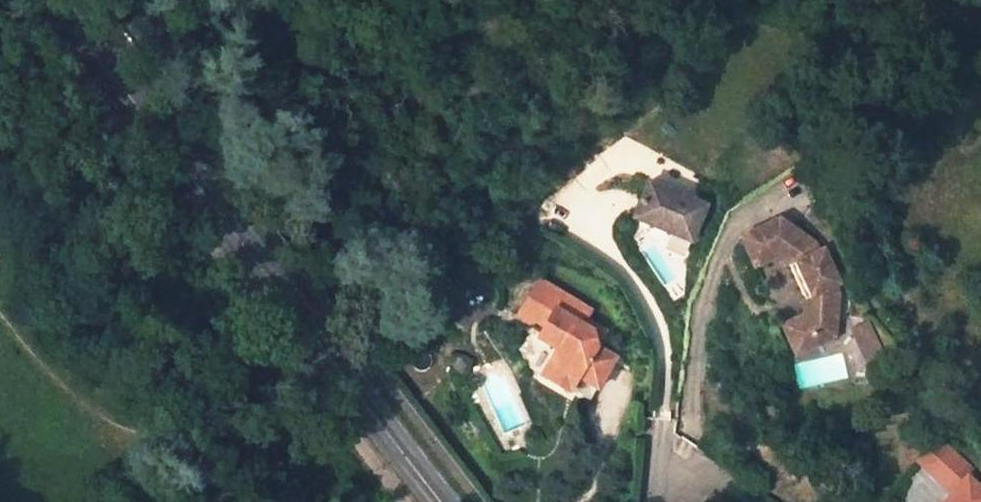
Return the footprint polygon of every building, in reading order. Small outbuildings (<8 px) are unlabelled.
[(709,206),(652,181),(636,217),(694,242),(709,206)] [(815,242),(779,217),(740,237),(754,266),(776,255),(790,260),(810,300),(805,314),(783,324),(798,353),(837,334),(839,291),(835,283),(840,281),(824,247),(819,249),(815,242)] [(592,312),(541,280),(518,317),(529,323),(537,322),(545,326),(542,331),(554,339),(551,346),(558,350),(553,357),(556,367),(549,380),(570,393),(579,379),(598,390),(616,360),(597,348),(593,332),(584,326),(592,312)] [(871,327),(867,321),(852,329),(855,335),(871,327)] [(886,353),(871,327),(855,335),(869,362),(886,353)] [(553,357),(541,361),(534,374),(549,380),(556,367),(553,357)] [(590,405),(598,390),(579,379),(570,393),(590,405)] [(932,471),(953,449),(940,436),(919,459),(932,471)] [(932,471),(953,491),(968,475),(974,468),(953,449),(932,471)] [(943,501),(980,501),(980,487),(968,475),(953,491),(943,501)]
